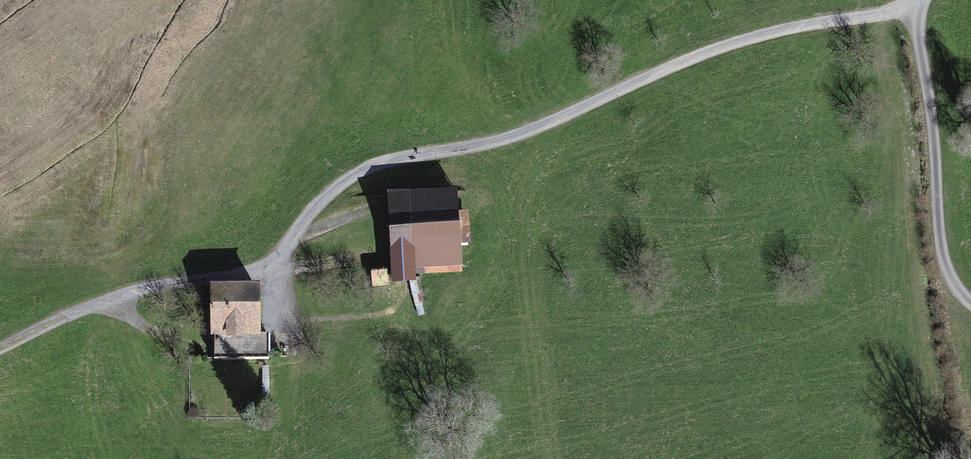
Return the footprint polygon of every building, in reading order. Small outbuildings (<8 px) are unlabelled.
[(459,184),(387,188),(393,279),(416,278),(415,267),(464,264),(459,184)] [(262,277),(210,278),(210,333),(215,333),(215,358),(270,357),(269,330),(263,331),(262,277)]
